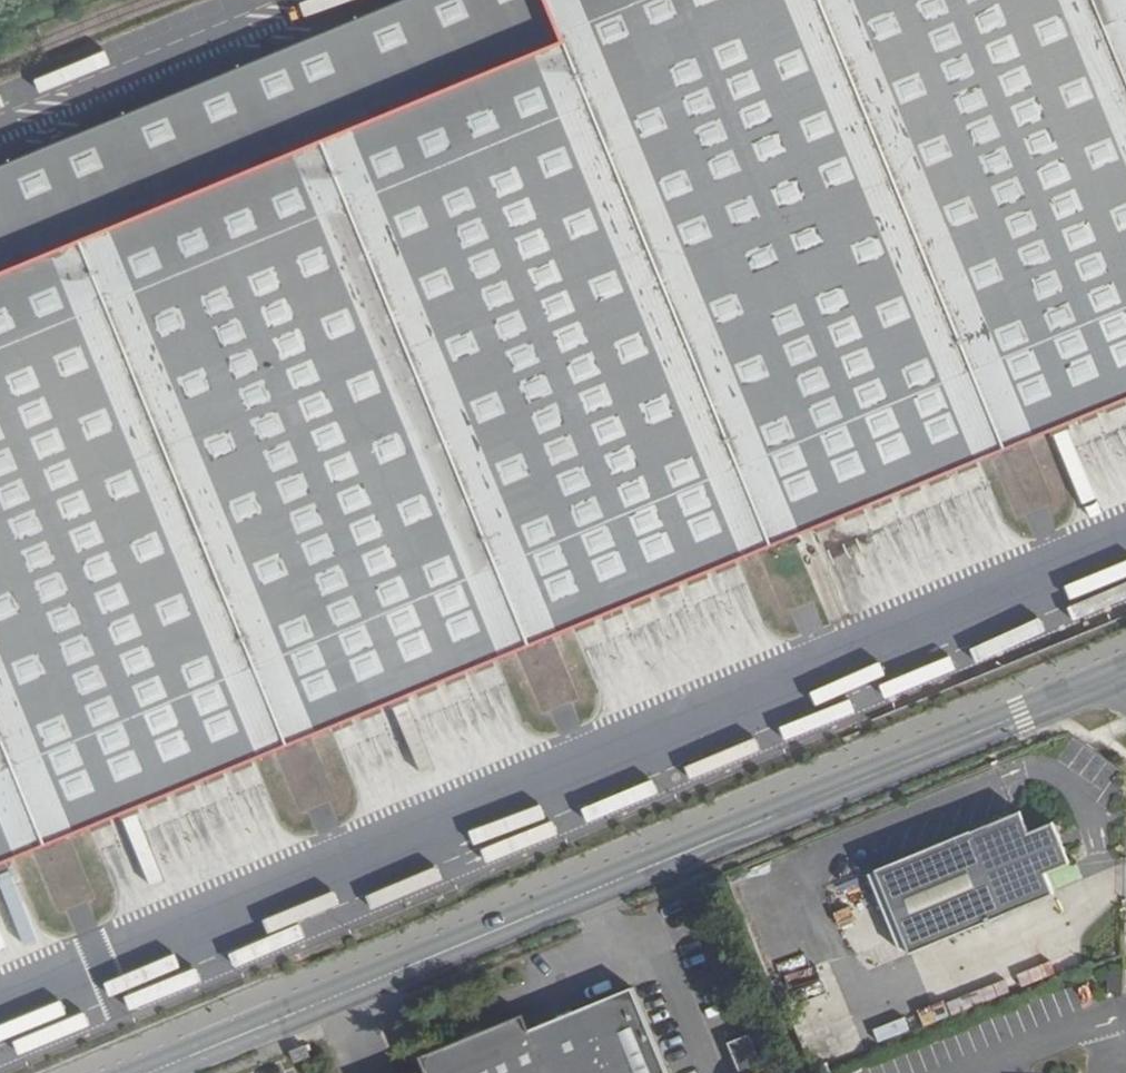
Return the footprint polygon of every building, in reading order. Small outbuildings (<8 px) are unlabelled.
[(567,47),(0,281),(0,873),(1125,407),(1125,0),(548,0),(567,47)] [(809,605),(809,569),(755,569),(755,605),(809,605)] [(1021,812),(877,870),(912,954),(1055,894),(1046,873),(1069,863),(1052,823),(1029,833),(1021,812)] [(1106,972),(1106,993),(1121,993),(1121,972),(1106,972)] [(632,986),(528,1029),(521,1013),(417,1055),(424,1071),(424,1072),(667,1072),(632,986)]
